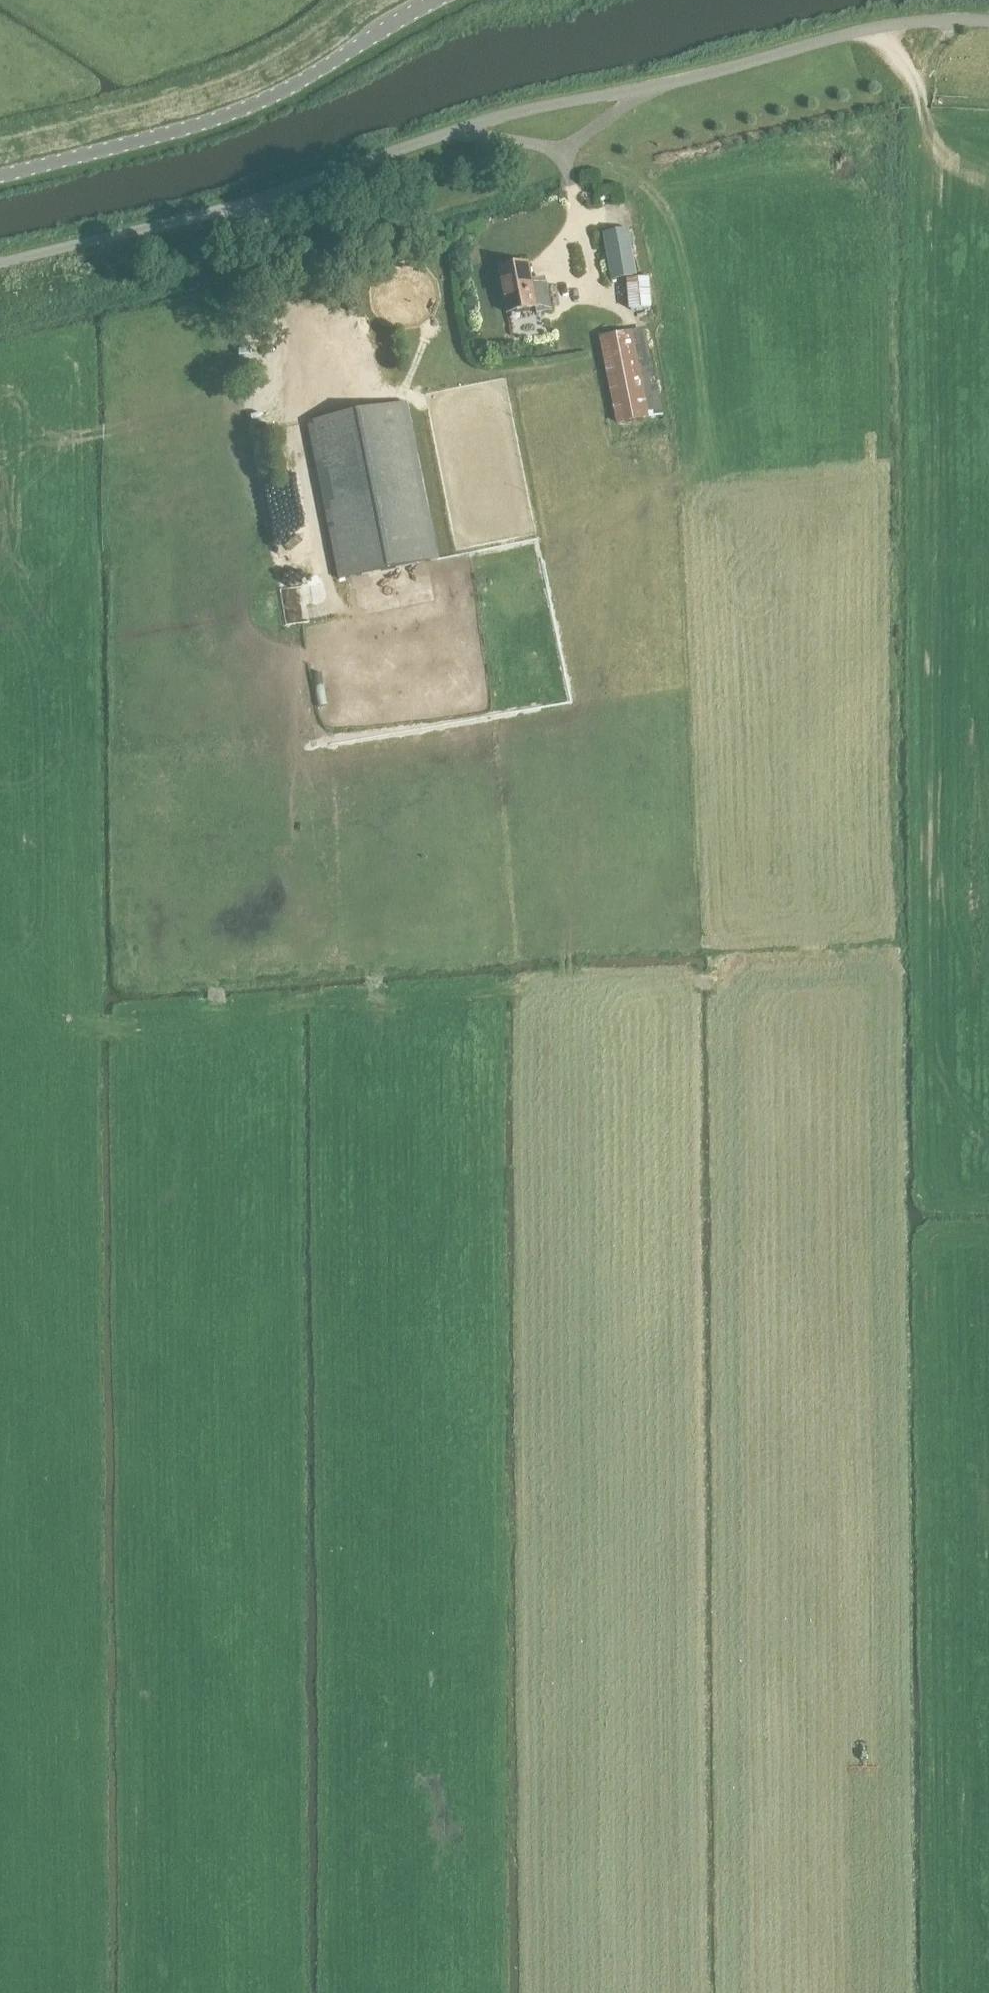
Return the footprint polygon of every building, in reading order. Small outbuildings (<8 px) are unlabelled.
[(611,282),(650,276),(642,227),(603,233),(611,282)] [(528,264),(499,270),(507,313),(536,308),(537,314),(552,311),(547,283),(533,285),(528,264)] [(628,310),(649,309),(648,279),(626,280),(628,310)] [(617,423),(661,414),(644,330),(600,338),(617,423)] [(406,403),(370,411),(307,423),(339,580),(438,560),(406,403)]
